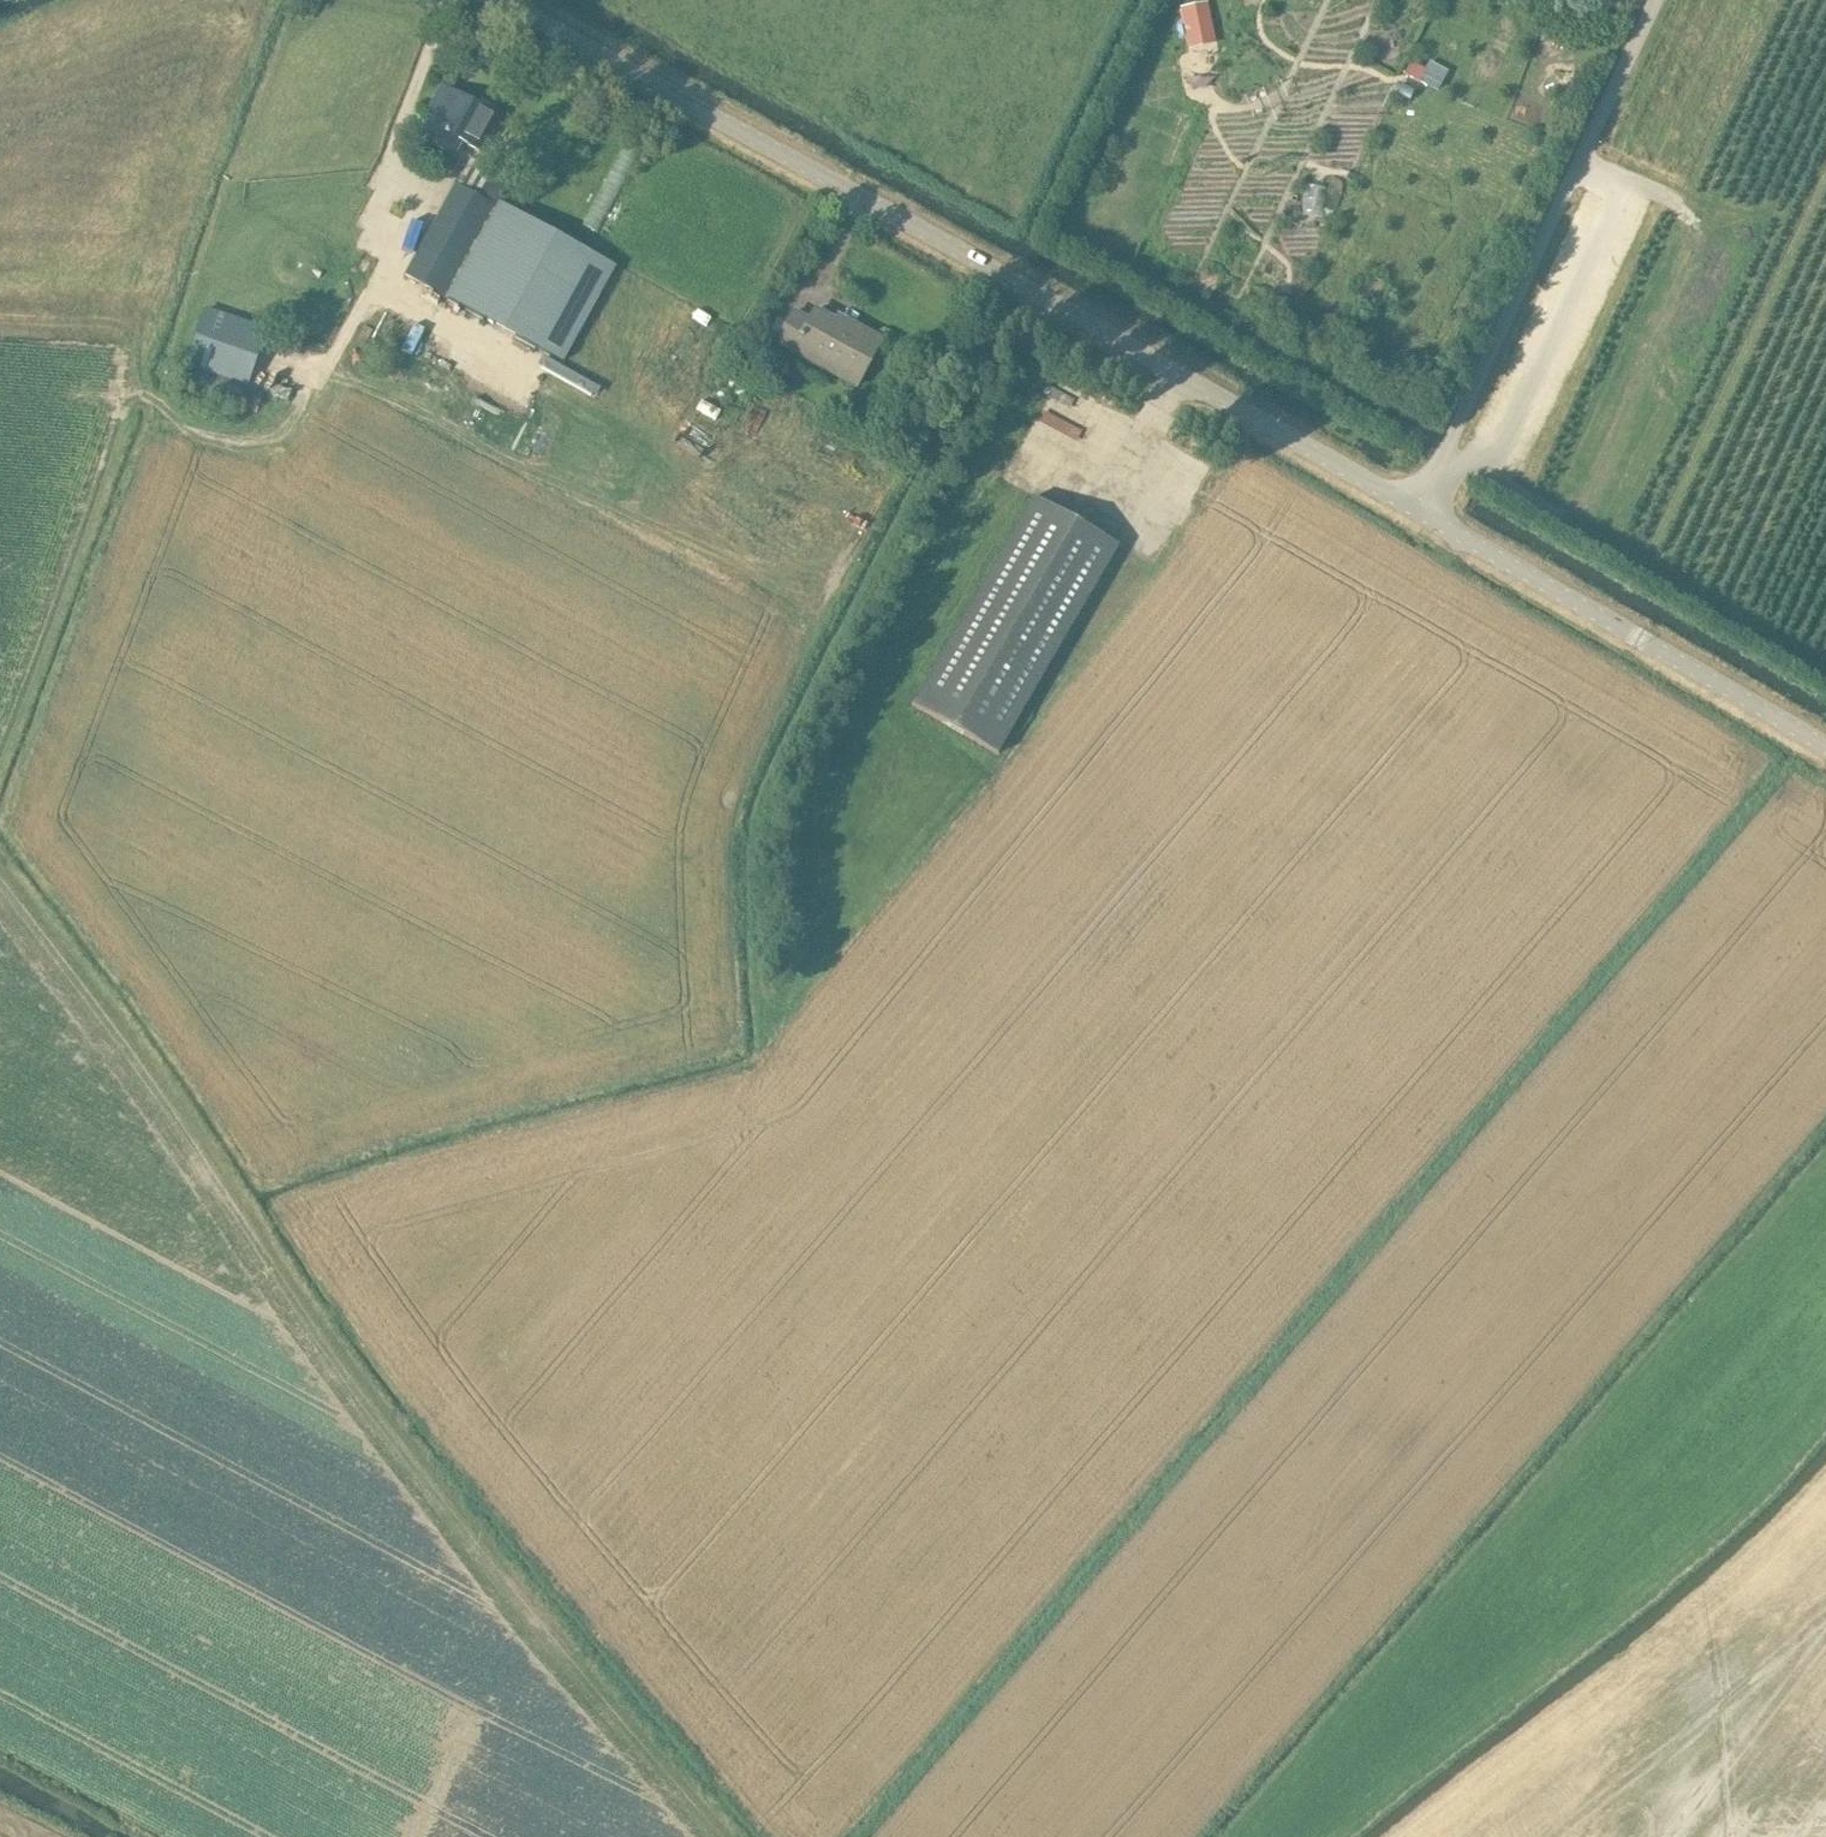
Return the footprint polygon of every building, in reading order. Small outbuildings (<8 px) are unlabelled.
[(1411,65),(1405,77),(1418,84),(1424,72),(1411,65)] [(440,106),(421,140),(451,157),(459,143),(480,154),(502,115),(481,103),(479,107),(441,85),(432,101),(440,106)] [(443,297),(497,202),(508,182),(469,160),(404,274),(443,297)] [(609,264),(497,202),(443,297),(443,298),(554,359),(561,363),(614,267),(609,264)] [(247,386),(267,329),(205,307),(184,364),(247,386)] [(881,341),(852,325),(849,330),(815,312),(809,322),(793,314),(776,345),(856,388),(881,341)] [(755,356),(765,362),(772,352),(762,346),(755,356)] [(1117,547),(1033,498),(912,706),(996,755),(1117,547)]
